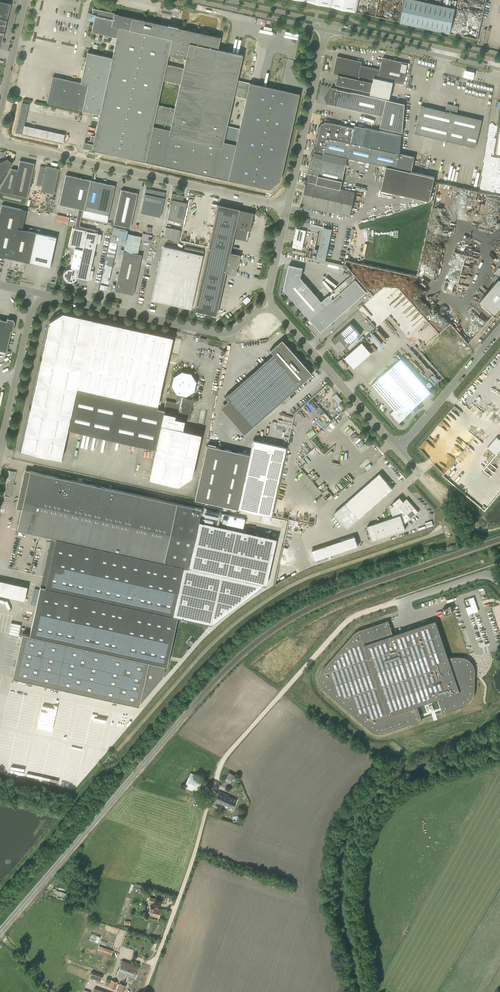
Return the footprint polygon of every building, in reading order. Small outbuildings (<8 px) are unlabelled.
[(357,13),(359,0),(300,0),(357,13)] [(400,23),(450,34),(456,8),(418,0),(405,0),(400,23)] [(2,44),(10,4),(0,2),(0,43),(2,44)] [(81,83),(53,76),(47,102),(100,114),(92,149),(269,189),(280,180),(299,94),(237,80),(242,54),(218,49),(220,37),(93,8),(91,16),(93,18),(95,18),(92,32),(117,38),(112,58),(88,52),(81,83)] [(371,92),(374,77),(376,69),(361,65),(362,61),(337,56),(333,73),(338,75),(336,84),(371,92)] [(380,70),(376,69),(374,77),(403,84),(408,63),(383,57),(380,70)] [(475,72),(465,69),(463,77),(473,79),(475,72)] [(328,104),(349,108),(383,116),(380,127),(402,132),(405,104),(352,92),(337,89),(331,87),(325,97),(328,104)] [(24,125),(29,104),(22,102),(16,132),(22,134),(63,143),(65,134),(24,125)] [(421,105),(415,133),(476,147),(482,119),(457,113),(458,107),(458,106),(448,104),(447,104),(445,111),(421,105)] [(319,135),(400,153),(401,136),(355,125),(355,128),(325,121),(324,123),(321,123),(321,125),(319,125),(317,134),(319,135)] [(314,145),(313,153),(347,161),(348,157),(387,166),(381,190),(406,195),(429,200),(434,176),(412,171),(415,157),(400,154),(400,153),(319,135),(318,136),(317,135),(314,145)] [(308,173),(307,179),(341,186),(347,161),(313,153),(308,173)] [(3,176),(12,162),(7,159),(0,162),(0,181),(3,176)] [(25,204),(34,163),(20,160),(18,170),(11,168),(0,188),(0,199),(25,204)] [(41,191),(54,194),(59,169),(46,166),(46,167),(41,166),(40,166),(36,184),(42,186),(41,191)] [(79,209),(76,218),(80,219),(83,209),(84,210),(90,180),(66,174),(59,204),(79,209)] [(341,186),(307,179),(305,178),(304,182),(306,183),(301,201),(300,205),(303,206),(303,205),(350,216),(355,192),(341,188),(341,186)] [(107,222),(108,215),(115,185),(90,180),(84,210),(82,216),(107,222)] [(439,181),(437,190),(443,186),(445,188),(443,191),(454,205),(456,206),(468,205),(476,210),(477,205),(475,205),(480,201),(476,200),(478,198),(480,201),(479,204),(482,203),(482,204),(482,208),(491,210),(499,222),(499,195),(439,181)] [(165,192),(146,188),(141,213),(160,217),(165,192)] [(113,224),(130,228),(138,193),(121,189),(113,224)] [(170,203),(171,204),(167,219),(182,222),(187,202),(181,201),(182,196),(172,194),(170,203)] [(8,268),(23,271),(25,261),(50,267),(56,237),(17,228),(22,209),(2,204),(0,212),(0,255),(10,258),(8,268)] [(240,255),(230,252),(235,227),(250,230),(254,212),(239,209),(218,204),(194,310),(216,315),(225,273),(236,275),(240,255)] [(80,219),(76,218),(74,228),(73,228),(69,247),(75,248),(71,267),(72,267),(72,269),(71,268),(70,268),(69,269),(68,269),(67,269),(66,270),(65,271),(64,272),(64,273),(64,274),(64,275),(64,276),(64,277),(64,278),(65,279),(65,280),(66,280),(67,281),(68,281),(68,282),(69,282),(70,282),(71,282),(72,282),(73,282),(74,281),(75,280),(76,279),(77,278),(77,277),(88,279),(98,233),(94,232),(94,229),(80,226),(79,224),(80,219)] [(163,237),(179,240),(181,230),(166,227),(163,237)] [(318,258),(327,260),(333,228),(324,227),(322,237),(321,237),(321,239),(318,258)] [(306,231),(297,229),(293,247),(302,249),(306,231)] [(128,233),(115,290),(133,294),(142,255),(137,254),(141,236),(128,233)] [(152,300),(191,309),(203,255),(164,246),(152,300)] [(284,289),(307,315),(322,302),(301,278),(303,268),(293,265),(292,270),(288,269),(284,289)] [(494,283),(479,300),(495,313),(499,307),(499,269),(495,275),(496,276),(498,278),(494,283)] [(356,279),(333,299),(344,311),(366,291),(356,279)] [(445,280),(444,289),(462,292),(464,283),(445,280)] [(322,302),(307,315),(321,331),(344,311),(333,299),(326,306),(322,302)] [(76,390),(92,319),(63,312),(49,320),(21,450),(61,459),(67,430),(76,390)] [(15,321),(14,321),(13,320),(14,319),(7,318),(7,321),(0,319),(0,350),(6,352),(11,331),(13,331),(15,321)] [(76,390),(156,408),(172,337),(92,319),(76,390)] [(351,322),(332,339),(342,351),(361,334),(351,322)] [(255,328),(243,331),(244,338),(257,335),(255,328)] [(220,407),(244,434),(312,374),(282,339),(270,350),(273,354),(224,397),(228,401),(220,407)] [(349,353),(344,358),(354,368),(358,364),(349,353)] [(401,358),(372,384),(394,409),(390,412),(399,422),(431,392),(401,358)] [(183,404),(184,397),(186,398),(196,392),(198,381),(192,371),(181,369),(172,375),(169,386),(175,395),(177,396),(176,402),(166,400),(164,410),(156,408),(76,390),(67,430),(155,449),(164,412),(175,414),(174,418),(184,420),(188,405),(183,404)] [(201,433),(183,429),(184,421),(184,420),(174,418),(175,414),(164,412),(155,449),(148,479),(178,486),(191,477),(201,433)] [(327,426),(330,430),(338,423),(334,420),(327,426)] [(313,428),(308,433),(312,438),(317,433),(313,428)] [(461,455),(498,454),(499,451),(499,438),(498,436),(489,446),(477,436),(461,455)] [(93,447),(86,445),(87,442),(85,442),(86,439),(82,439),(80,449),(92,452),(93,447)] [(207,445),(195,499),(238,508),(271,516),(286,446),(253,439),(250,454),(207,445)] [(45,587),(41,585),(30,634),(23,633),(13,677),(139,705),(140,702),(163,675),(165,665),(167,665),(178,616),(173,615),(183,566),(188,567),(201,508),(70,479),(71,476),(59,474),(59,477),(25,469),(16,508),(22,509),(17,529),(56,538),(45,587)] [(12,496),(16,471),(9,470),(5,495),(12,496)] [(334,513),(347,528),(393,488),(380,473),(345,503),(334,513)] [(418,511),(412,504),(407,498),(403,501),(400,497),(393,503),(394,505),(390,508),(393,517),(372,524),(367,526),(372,540),(405,529),(404,524),(418,511)] [(222,523),(244,528),(246,518),(224,514),(222,523)] [(312,550),(315,560),(358,546),(355,536),(312,550)] [(25,599),(28,585),(0,580),(0,595),(25,599)] [(464,600),(468,614),(479,611),(475,596),(464,600)] [(452,607),(443,610),(445,615),(454,612),(452,607)] [(320,672),(320,678),(321,683),(324,687),(370,728),(374,730),(379,732),(385,731),(422,719),(417,704),(438,698),(443,712),(465,704),(470,702),(473,698),(474,695),(475,693),(475,690),(476,671),(476,670),(475,669),(471,670),(468,661),(462,662),(460,655),(451,655),(451,656),(449,657),(436,618),(393,633),(389,618),(360,628),(357,630),(354,632),(323,666),(320,672)] [(204,779),(191,772),(184,786),(197,793),(198,792),(205,795),(209,787),(201,784),(204,779)] [(228,787),(231,789),(238,777),(229,772),(225,780),(222,784),(227,787),(228,787)] [(224,804),(233,808),(236,800),(228,796),(228,795),(219,791),(215,801),(224,805),(224,804)] [(148,914),(158,916),(160,909),(150,906),(148,914)] [(89,940),(98,943),(100,936),(91,933),(89,940)] [(112,955),(114,950),(100,945),(98,950),(112,955)] [(122,960),(117,976),(125,978),(126,974),(130,963),(122,960)] [(130,963),(126,974),(135,977),(139,966),(130,963)] [(102,976),(91,972),(89,977),(100,981),(102,976)] [(108,987),(115,989),(118,982),(110,979),(108,987)] [(117,990),(122,991),(124,991),(126,985),(119,983),(117,990)]
